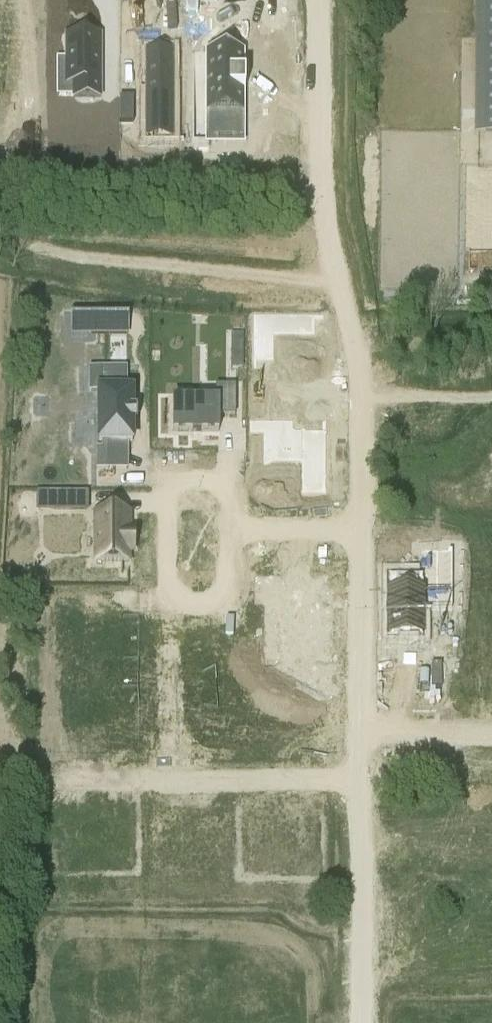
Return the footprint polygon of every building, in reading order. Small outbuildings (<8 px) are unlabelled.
[(491,132),(491,0),(477,0),(477,132),(491,132)] [(108,74),(108,12),(74,12),(74,34),(74,60),(82,60),(82,73),(82,74),(108,74)] [(171,52),(147,52),(147,50),(145,50),(145,123),(154,123),(154,138),(171,138),(171,139),(173,139),(173,50),(171,50),(171,52)] [(207,64),(207,150),(243,150),(243,64),(207,64)] [(133,97),(119,97),(119,123),(133,123),(133,97)] [(125,312),(69,312),(69,335),(125,335),(125,312)] [(231,335),(231,350),(243,350),(243,335),(231,335)] [(95,443),(95,461),(107,461),(107,436),(131,436),(131,382),(125,382),(125,370),(99,370),(99,382),(97,382),(97,436),(100,436),(100,443),(97,443),(95,443)] [(172,400),(172,432),(217,432),(217,415),(233,415),(233,387),(215,387),(215,400),(172,400)] [(322,493),(325,493),(325,474),(325,461),(325,430),(323,430),(303,430),(303,428),(300,428),(300,430),(292,430),(292,408),(263,408),(263,421),(248,421),(248,432),(263,432),(263,464),(265,464),(270,460),(284,460),(284,461),(290,461),(290,460),(300,460),(300,461),(301,461),(301,474),(300,474),(300,498),(303,498),(303,492),(322,492),(322,493)] [(86,494),(62,494),(62,510),(86,510),(86,494)] [(127,518),(95,518),(95,566),(127,566),(127,556),(131,556),(131,537),(127,537),(127,518)] [(396,590),(396,638),(431,638),(431,590),(396,590)] [(324,709),(324,696),(326,695),(326,664),(287,664),(287,641),(268,641),(268,710),(294,710),(294,709),(324,709)] [(485,881),(484,906),(491,906),(491,882),(485,881)]
